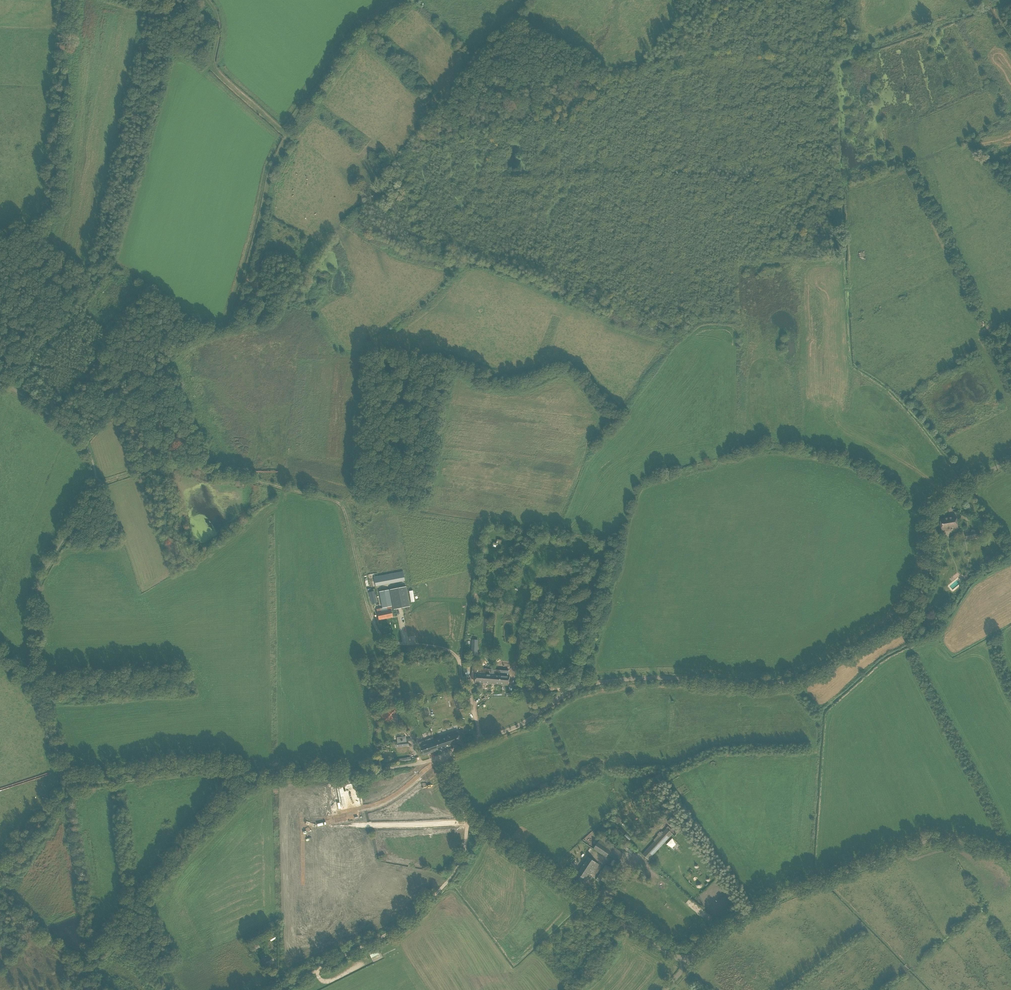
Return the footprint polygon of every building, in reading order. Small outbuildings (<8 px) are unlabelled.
[(958,529),(956,516),(940,519),(942,531),(947,530),(947,531),(958,529)] [(966,540),(981,537),(979,530),(965,533),(966,540)] [(373,575),(374,585),(404,582),(403,572),(373,575)] [(410,606),(406,586),(389,590),(393,610),(410,606)] [(377,609),(379,620),(392,617),(391,610),(392,610),(388,590),(379,592),(383,608),(377,609)] [(492,674),(492,671),(476,669),(476,673),(471,672),(470,682),(491,683),(491,674),(492,674)] [(491,674),(491,683),(509,685),(510,676),(497,675),(497,671),(492,671),(492,674),(491,674)] [(454,699),(458,710),(464,708),(460,697),(454,699)] [(390,717),(396,712),(393,709),(389,712),(388,711),(385,713),(384,711),(380,715),(385,719),(384,720),(385,720),(386,721),(389,718),(390,720),(392,718),(390,717)] [(425,744),(420,746),(423,755),(439,750),(436,741),(434,741),(433,738),(433,737),(424,740),(425,744)] [(394,742),(395,748),(409,746),(408,741),(411,741),(411,738),(401,739),(401,741),(394,742)] [(642,854),(648,859),(672,834),(666,828),(642,854)] [(672,848),(677,842),(672,838),(667,844),(672,848)] [(623,854),(613,847),(600,839),(598,842),(597,841),(595,843),(597,844),(594,849),(606,857),(608,854),(619,861),(623,854)] [(592,874),(599,864),(588,857),(575,877),(583,882),(589,872),(592,874)] [(605,882),(613,869),(606,864),(597,878),(605,882)] [(371,957),(378,954),(376,949),(369,952),(371,957)] [(265,961),(268,967),(275,964),(272,958),(265,961)]
